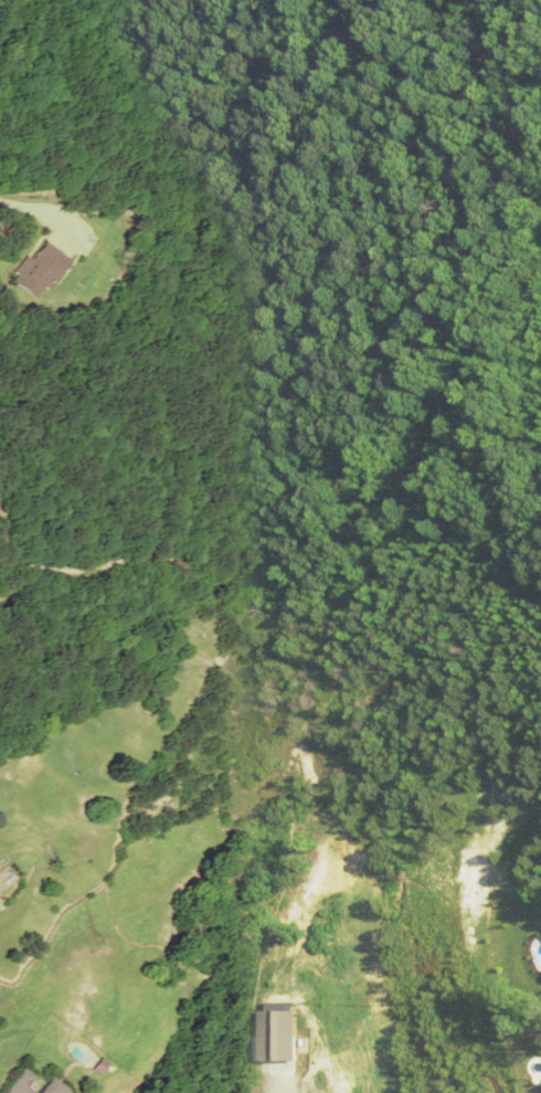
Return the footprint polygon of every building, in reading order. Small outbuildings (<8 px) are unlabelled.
[(23,1087),(32,1075),(19,1067),(1,1092),(32,1092),(23,1087)] [(65,1090),(46,1077),(35,1092),(63,1092),(65,1090)]
